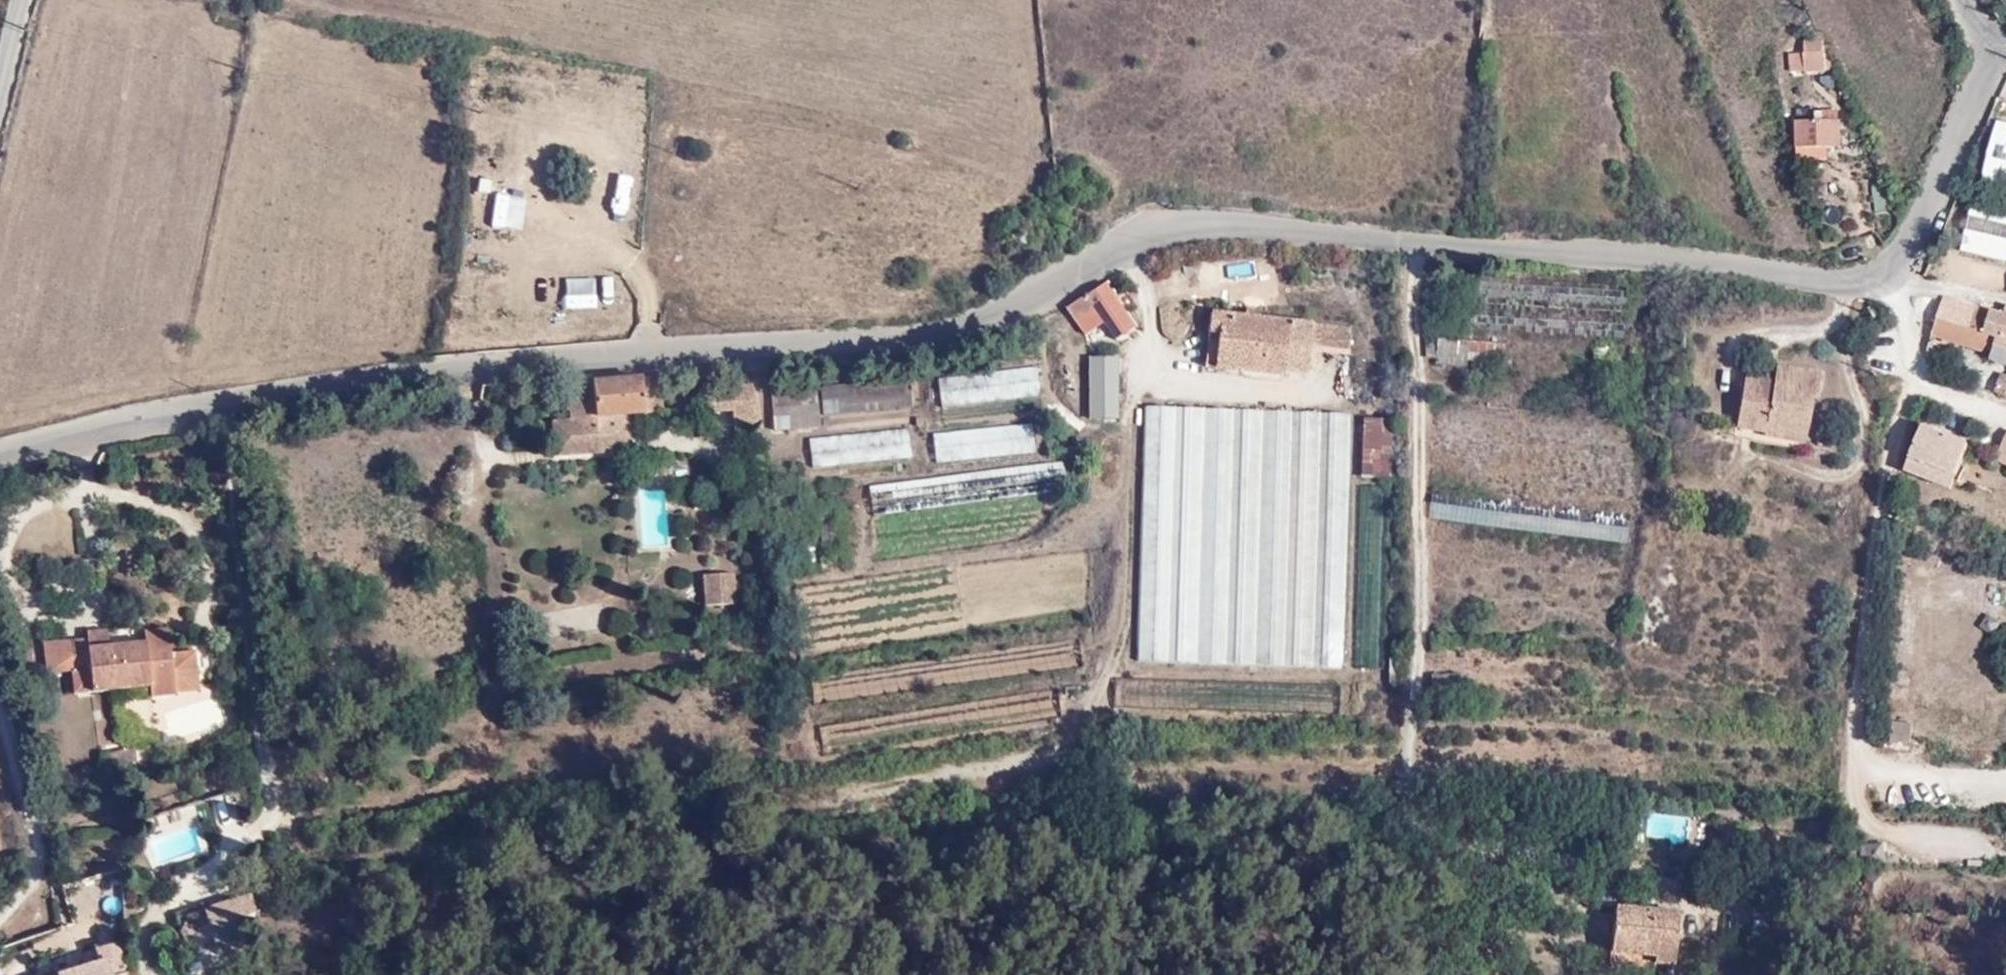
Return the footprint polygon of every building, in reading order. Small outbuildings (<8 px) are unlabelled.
[(1823,40),(1806,42),(1808,58),(1825,56),(1823,40)] [(1839,77),(1830,56),(1825,56),(1808,58),(1793,58),(1795,79),(1839,77)] [(1798,151),(1832,151),(1841,151),(1841,112),(1817,112),(1817,123),(1798,124),(1798,151)] [(1992,123),(1980,182),(2005,187),(2005,126),(1992,123)] [(1832,151),(1798,151),(1798,164),(1832,165),(1832,151)] [(1949,283),(2005,296),(2005,202),(1970,194),(1949,283)] [(1109,289),(1072,313),(1088,336),(1106,324),(1119,341),(1135,330),(1109,289)] [(1942,301),(1932,340),(1989,356),(1992,349),(2005,353),(2005,309),(2004,308),(2002,317),(1942,301)] [(1240,359),(1239,373),(1283,378),(1284,372),(1312,374),(1315,352),(1352,356),(1355,328),(1212,313),(1210,335),(1220,338),(1219,357),(1240,359)] [(1210,335),(1208,369),(1239,373),(1240,359),(1219,357),(1220,338),(1210,335)] [(1441,362),(1443,340),(1435,340),(1434,361),(1441,362)] [(1443,340),(1441,362),(1469,364),(1470,342),(1443,340)] [(1470,342),(1469,364),(1506,367),(1508,345),(1470,342)] [(1120,361),(1092,361),(1093,424),(1121,423),(1120,361)] [(1046,393),(1042,363),(941,377),(945,405),(1046,393)] [(1810,403),(1816,381),(1773,369),(1768,385),(1740,378),(1726,427),(1756,435),(1758,425),(1797,436),(1806,402),(1810,403)] [(739,376),(699,379),(701,408),(728,406),(730,428),(753,426),(749,383),(740,384),(739,376)] [(1999,377),(1993,395),(2005,400),(2005,380),(1999,377)] [(913,380),(823,390),(825,417),(915,408),(913,380)] [(658,381),(570,388),(571,405),(572,423),(555,424),(557,459),(601,456),(599,436),(627,434),(625,417),(660,415),(658,381)] [(815,384),(776,388),(782,431),(819,427),(815,384)] [(772,388),(776,431),(782,431),(776,388),(772,388)] [(1351,657),(1358,416),(1156,409),(1146,408),(1141,560),(1140,650),(1351,657)] [(1373,478),(1394,480),(1395,417),(1364,417),(1361,477),(1373,478)] [(1037,421),(938,433),(942,460),(1041,449),(1037,421)] [(1756,435),(1755,438),(1794,448),(1797,436),(1758,425),(1756,435)] [(913,426),(815,438),(819,465),(916,454),(913,426)] [(599,436),(601,456),(628,454),(627,434),(599,436)] [(1939,472),(1960,480),(1970,452),(1923,435),(1906,478),(1933,488),(1939,472)] [(1065,467),(873,489),(876,515),(1068,493),(1065,467)] [(1933,488),(1954,496),(1960,480),(1939,472),(1933,488)] [(1631,514),(1434,492),(1433,522),(1629,544),(1631,514)] [(702,609),(734,607),(732,576),(699,578),(702,609)] [(91,650),(111,649),(109,630),(89,632),(89,638),(90,642),(91,650)] [(151,687),(152,698),(179,693),(177,674),(199,671),(197,652),(174,654),(172,631),(146,633),(147,645),(111,649),(91,650),(90,642),(69,644),(71,670),(74,696),(116,691),(151,687)] [(45,643),(48,673),(71,670),(69,644),(90,642),(89,638),(45,643)] [(177,674),(179,693),(201,690),(199,671),(177,674)] [(1894,719),(1888,740),(1907,745),(1913,724),(1894,719)] [(205,919),(256,903),(255,895),(203,914),(205,919)] [(211,935),(257,921),(256,903),(205,919),(211,935)] [(1682,914),(1615,909),(1611,962),(1679,967),(1682,914)] [(117,946),(96,953),(99,964),(64,974),(126,974),(117,946)]
